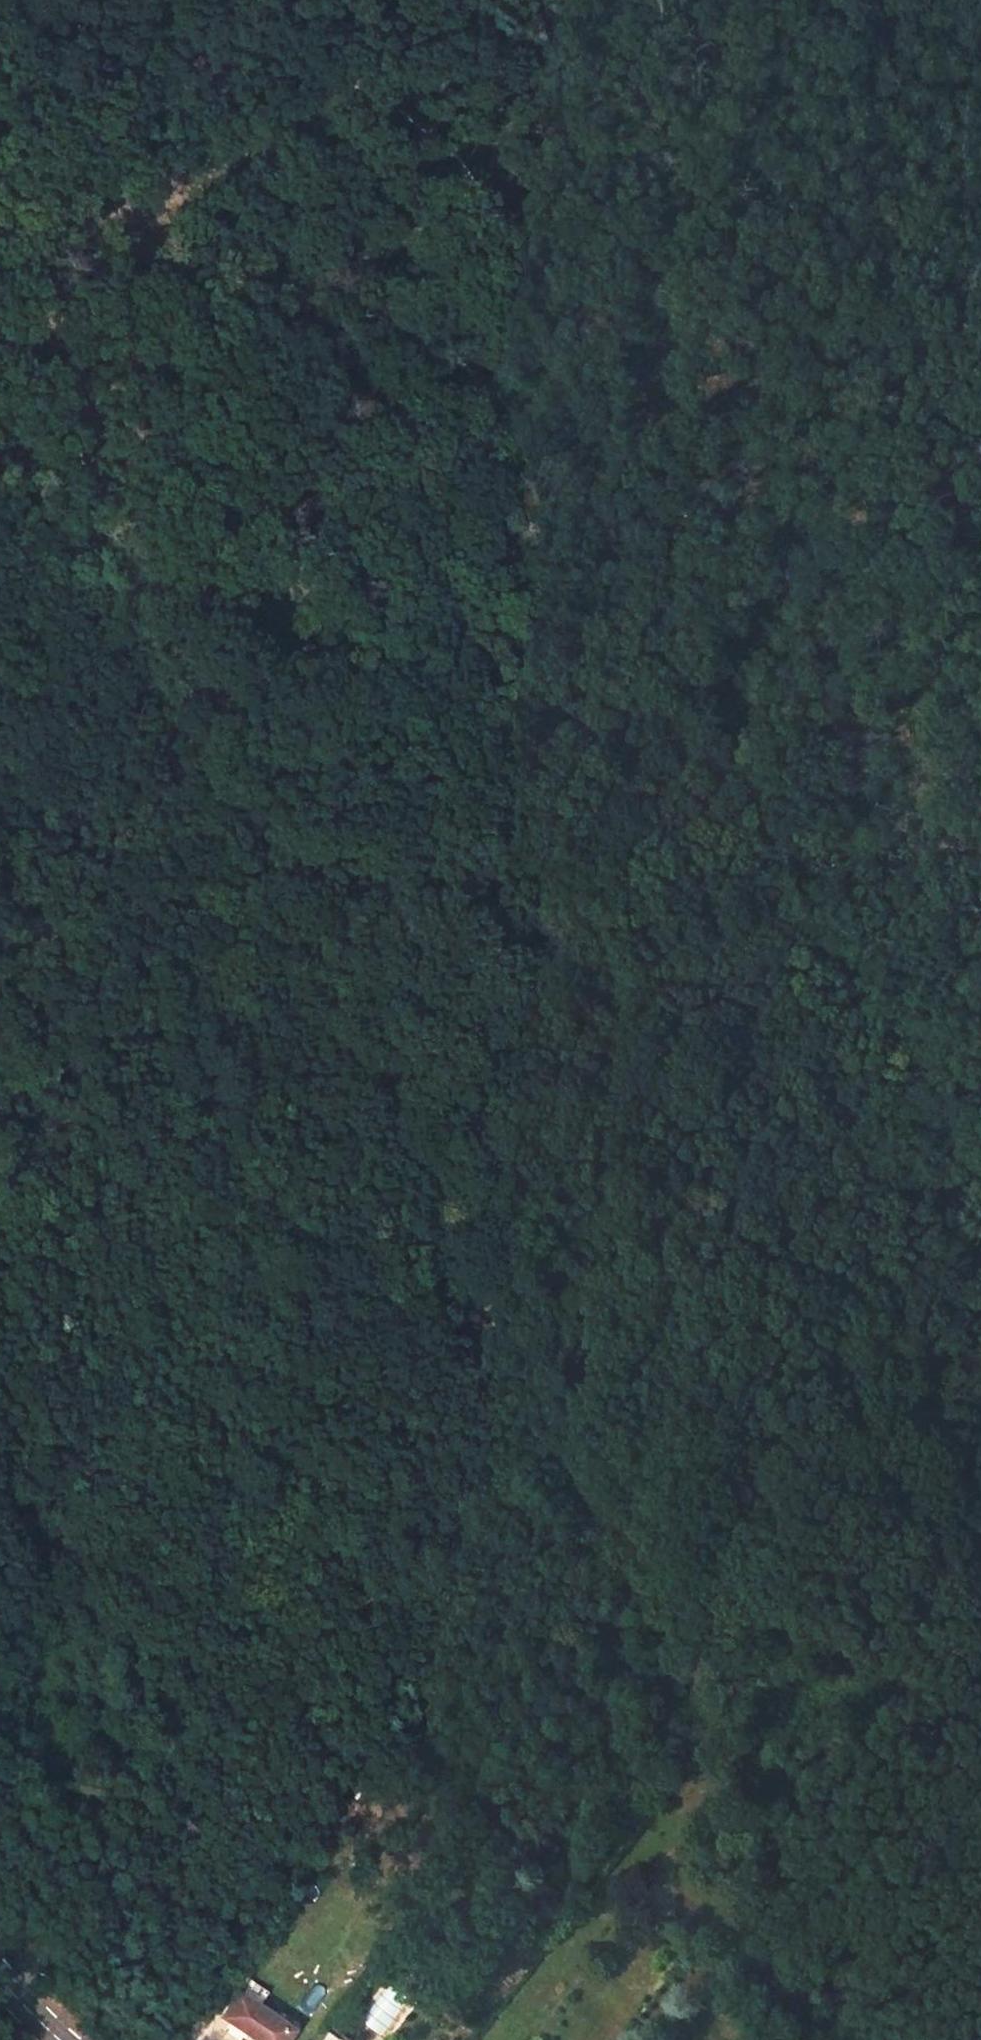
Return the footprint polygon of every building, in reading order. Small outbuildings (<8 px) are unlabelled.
[(546,1907),(534,1897),(528,1905),(541,1915),(546,1907)] [(296,2018),(242,1982),(236,1992),(290,2029),(296,2018)] [(257,2039),(283,2039),(290,2029),(236,1992),(221,2016),(257,2039)] [(333,2030),(325,2039),(347,2039),(333,2030)]
